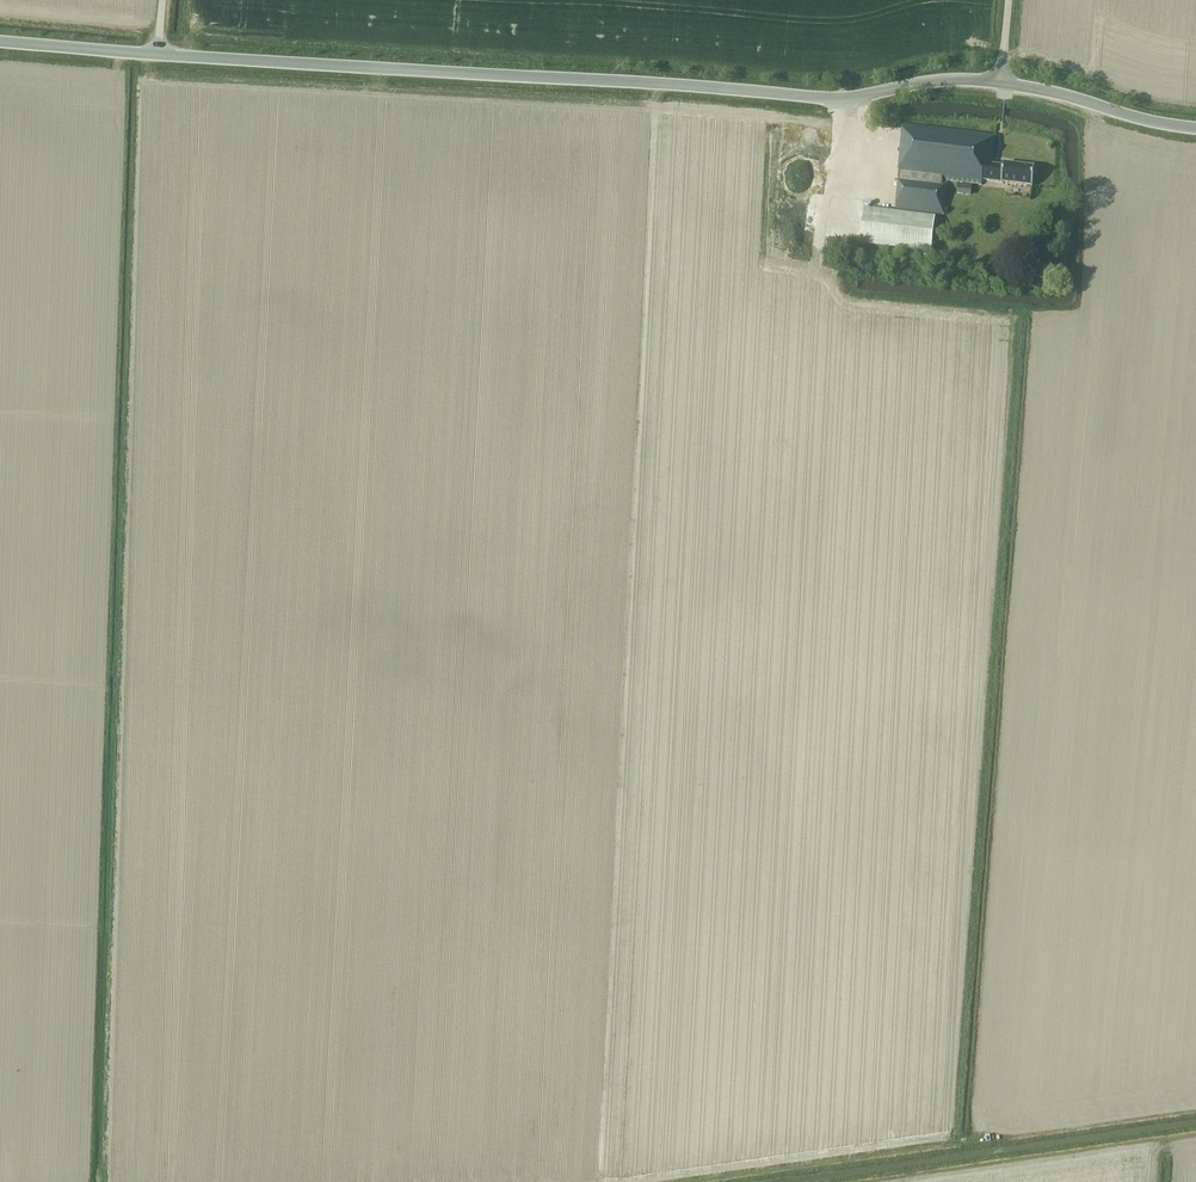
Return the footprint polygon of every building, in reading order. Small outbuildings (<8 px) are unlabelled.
[(992,165),(994,146),(995,136),(903,125),(896,209),(943,214),(947,183),(942,183),(943,180),(981,185),(982,180),(1032,186),(1034,168),(1003,164),(1003,166),(992,165)] [(935,218),(864,210),(860,247),(931,255),(935,218)]
